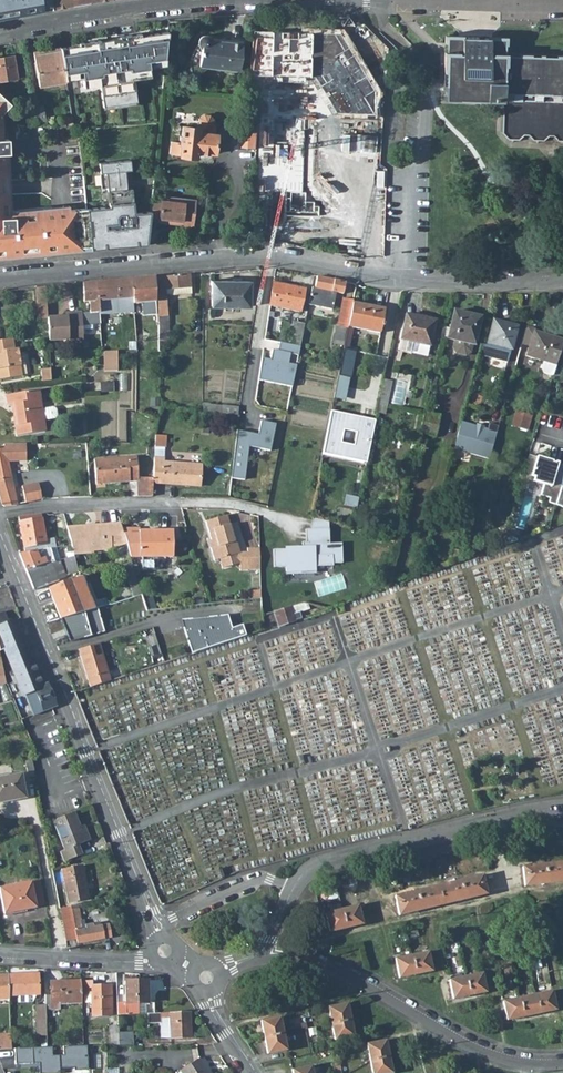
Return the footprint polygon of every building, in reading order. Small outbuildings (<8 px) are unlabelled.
[(7,17),(18,15),(52,9),(51,0),(0,0),(0,19),(7,17)] [(52,9),(109,0),(51,0),(52,9)] [(256,29),(262,29),(264,13),(258,13),(256,29)] [(78,45),(59,47),(60,54),(64,76),(82,74),(82,77),(83,86),(95,85),(94,80),(99,79),(100,84),(103,106),(137,102),(134,79),(133,74),(138,74),(139,78),(150,77),(149,68),(148,64),(165,62),(168,31),(140,35),(140,34),(125,36),(78,44),(78,45)] [(264,31),(258,124),(257,132),(256,132),(256,142),(266,143),(266,135),(279,136),(280,126),(284,64),(298,65),(300,34),(264,31)] [(201,48),(199,66),(239,70),(242,43),(228,42),(228,44),(212,42),(212,41),(212,39),(212,38),(211,37),(210,36),(209,35),(206,34),(205,34),(203,35),(200,36),(199,37),(198,38),(197,40),(197,41),(197,43),(197,44),(198,47),(199,48),(200,48),(201,48)] [(307,34),(299,127),(322,129),(329,36),(307,34)] [(462,56),(487,57),(486,54),(503,55),(504,38),(474,37),(446,36),(445,53),(450,53),(450,47),(462,47),(462,56)] [(357,38),(348,153),(371,155),(379,39),(357,38)] [(33,52),(38,85),(65,81),(65,80),(64,76),(60,54),(59,47),(33,52)] [(444,99),(502,101),(502,111),(501,132),(508,138),(518,139),(522,134),(527,134),(531,139),(543,139),(547,135),(552,135),(556,140),(562,140),(562,57),(503,55),(486,54),(487,57),(462,56),(462,47),(450,47),(450,53),(445,53),(445,66),(444,94),(444,99)] [(17,78),(13,54),(0,57),(0,81),(17,78)] [(0,93),(0,254),(90,246),(86,208),(68,210),(18,214),(18,210),(11,211),(7,211),(7,196),(10,195),(10,178),(6,179),(5,152),(8,152),(8,138),(3,138),(2,113),(11,103),(0,93)] [(46,125),(42,105),(37,106),(41,125),(46,125)] [(25,108),(28,124),(37,125),(34,107),(25,108)] [(171,141),(170,153),(179,154),(179,155),(196,157),(197,151),(214,153),(216,133),(212,133),(213,123),(211,123),(212,120),(208,115),(202,115),(198,119),(198,124),(196,124),(196,128),(182,126),(181,136),(180,136),(179,142),(171,141)] [(58,122),(58,125),(66,126),(73,126),(71,116),(67,117),(67,120),(58,122)] [(244,129),(243,140),(256,142),(256,132),(256,130),(244,129)] [(86,208),(90,246),(104,244),(105,249),(114,248),(114,247),(127,246),(128,247),(139,246),(139,241),(147,240),(150,217),(151,210),(142,211),(142,213),(134,214),(134,212),(132,187),(133,187),(130,159),(99,162),(101,187),(107,186),(109,206),(86,208)] [(347,238),(347,250),(364,250),(363,183),(346,183),(346,195),(345,195),(346,238),(347,238)] [(152,199),(150,217),(159,218),(158,222),(192,226),(195,200),(161,196),(161,200),(152,199)] [(68,206),(18,210),(18,214),(68,210),(68,206)] [(249,233),(294,242),(298,225),(253,216),(249,233)] [(90,250),(90,246),(0,254),(0,258),(90,250)] [(169,295),(191,293),(189,274),(154,277),(155,301),(156,314),(156,323),(158,322),(158,340),(168,339),(167,317),(166,304),(166,295),(169,295)] [(342,294),(345,282),(317,276),(314,287),(312,287),(308,305),(332,310),(336,293),(342,294)] [(154,277),(131,279),(133,303),(142,302),(143,315),(156,314),(155,301),(154,277)] [(131,279),(96,282),(98,314),(133,311),(133,303),(131,279)] [(211,280),(211,306),(250,306),(250,280),(211,280)] [(300,311),(304,289),(267,281),(262,304),(300,311)] [(99,323),(98,314),(96,282),(82,284),(83,302),(89,301),(90,313),(81,313),(82,325),(99,323)] [(37,319),(47,318),(45,287),(35,288),(37,319)] [(347,327),(352,303),(352,300),(342,298),(336,326),(347,328),(347,327)] [(384,309),(352,303),(347,327),(353,328),(380,333),(384,309)] [(443,326),(441,336),(454,340),(452,348),(455,353),(465,355),(470,352),(472,344),(473,345),(480,317),(454,310),(449,327),(443,326)] [(81,313),(66,314),(66,317),(47,318),(48,341),(67,340),(68,343),(83,342),(82,325),(81,313)] [(405,314),(399,339),(412,342),(429,346),(435,320),(405,314)] [(492,320),(486,342),(481,341),(478,353),(507,360),(509,355),(517,326),(492,320)] [(292,344),(300,346),(304,324),(297,322),(292,344)] [(534,329),(526,326),(521,344),(529,346),(533,332),(534,329)] [(343,348),(349,349),(353,328),(347,327),(347,328),(343,348)] [(333,343),(342,345),(345,333),(336,331),(333,343)] [(544,361),(556,365),(562,341),(533,332),(529,346),(526,356),(544,361)] [(22,376),(18,349),(14,349),(12,338),(0,340),(0,379),(22,376)] [(412,342),(399,339),(397,350),(410,353),(412,342)] [(292,344),(279,342),(278,350),(272,349),(270,359),(261,357),(258,379),(291,386),(296,365),(288,363),(290,353),(298,355),(300,346),(292,344)] [(349,349),(343,348),(338,375),(350,378),(355,351),(349,349)] [(117,351),(104,351),(105,371),(117,371),(117,351)] [(541,372),(552,375),(556,365),(544,361),(541,372)] [(50,368),(41,369),(42,381),(51,380),(50,368)] [(392,382),(383,380),(379,397),(388,399),(392,382)] [(34,390),(5,395),(7,405),(13,404),(16,404),(19,424),(17,424),(14,425),(16,436),(36,433),(34,390)] [(38,390),(34,390),(36,433),(45,431),(43,420),(54,418),(56,416),(55,409),(52,407),(41,409),(38,390)] [(388,399),(379,397),(376,413),(389,416),(392,400),(388,399)] [(159,398),(150,398),(150,406),(159,406),(159,398)] [(202,411),(237,415),(238,407),(202,403),(202,411)] [(330,411),(322,454),(366,463),(374,420),(330,411)] [(436,436),(441,415),(425,411),(420,433),(436,436)] [(514,413),(510,427),(518,429),(522,416),(514,413)] [(527,432),(531,418),(522,416),(518,429),(527,432)] [(232,478),(246,479),(250,446),(273,449),(276,422),(261,420),(260,432),(237,429),(232,478)] [(460,422),(455,441),(453,450),(489,459),(498,426),(489,424),(487,429),(483,428),(475,426),(460,422)] [(154,446),(164,447),(165,447),(166,435),(155,435),(154,444),(154,446)] [(0,447),(0,500),(2,505),(4,506),(16,505),(17,504),(7,460),(26,460),(25,444),(3,445),(4,446),(0,447)] [(154,457),(163,458),(164,447),(154,446),(154,457)] [(536,457),(528,455),(523,473),(531,475),(536,457)] [(137,480),(137,496),(151,496),(152,483),(153,478),(138,477),(136,456),(94,460),(96,484),(137,480)] [(562,479),(562,465),(558,464),(558,463),(537,456),(536,457),(531,475),(531,476),(534,477),(533,481),(543,484),(540,496),(549,499),(548,502),(556,504),(562,479)] [(199,486),(201,464),(163,462),(163,458),(154,457),(153,478),(152,483),(199,486)] [(38,482),(22,486),(25,502),(41,499),(38,482)] [(41,514),(18,516),(24,552),(50,548),(55,547),(63,546),(61,533),(53,534),(53,538),(45,539),(41,514)] [(213,547),(210,547),(214,560),(219,558),(239,552),(235,540),(234,540),(227,515),(205,521),(211,539),(213,547)] [(329,522),(313,518),(310,530),(329,530),(329,522)] [(91,525),(66,527),(70,545),(73,554),(93,553),(93,551),(104,550),(126,544),(121,528),(120,523),(109,524),(109,525),(95,526),(95,528),(91,528),(91,525)] [(133,528),(121,528),(126,544),(129,557),(141,557),(141,568),(157,568),(157,557),(172,557),(172,531),(133,531),(133,528)] [(310,530),(306,530),(306,543),(302,543),(302,548),(285,548),(285,549),(273,550),(273,568),(285,567),(286,573),(301,573),(301,569),(314,568),(314,567),(333,567),(333,565),(342,564),(342,544),(329,545),(329,530),(310,530)] [(506,530),(501,546),(517,540),(506,530)] [(50,548),(54,561),(58,560),(59,560),(55,547),(50,548)] [(24,552),(19,553),(25,570),(50,561),(51,562),(54,561),(50,548),(24,552)] [(259,549),(247,550),(247,552),(247,570),(260,570),(259,550),(259,549)] [(239,552),(219,558),(222,568),(239,562),(239,570),(247,570),(247,552),(239,552)] [(78,572),(73,556),(64,559),(68,575),(78,572)] [(51,562),(50,561),(25,570),(33,590),(58,581),(58,580),(65,577),(65,576),(58,560),(54,561),(51,562)] [(48,589),(60,619),(94,609),(81,575),(48,589)] [(152,597),(143,600),(146,610),(155,609),(152,597)] [(306,602),(302,601),(274,611),(278,625),(298,618),(297,613),(306,609),(308,609),(306,602)] [(94,609),(60,619),(69,641),(103,632),(97,607),(94,609)] [(12,671),(9,672),(14,685),(18,683),(22,695),(13,698),(21,720),(33,715),(55,706),(47,684),(41,686),(15,619),(8,622),(4,612),(0,614),(0,651),(4,650),(12,671)] [(227,615),(180,621),(185,635),(192,653),(246,635),(242,624),(232,628),(227,615)] [(161,653),(158,645),(154,635),(145,638),(150,656),(161,653)] [(110,680),(98,643),(78,649),(81,657),(84,666),(90,686),(110,680)] [(28,773),(22,774),(26,795),(32,794),(28,773)] [(21,774),(0,778),(0,800),(6,799),(7,802),(25,798),(21,774)] [(81,830),(74,812),(52,821),(64,850),(60,852),(64,862),(81,855),(77,845),(89,840),(85,829),(81,830)] [(533,826),(534,832),(562,829),(562,822),(533,826)] [(522,867),(524,886),(562,881),(562,862),(522,867)] [(82,867),(61,871),(67,902),(88,899),(82,867)] [(482,875),(394,896),(399,915),(486,894),(482,875)] [(30,882),(35,908),(45,905),(40,880),(30,882)] [(0,888),(0,892),(4,914),(35,908),(30,882),(0,888)] [(333,884),(326,886),(327,893),(334,891),(333,884)] [(358,905),(325,913),(329,932),(362,924),(358,905)] [(59,908),(65,941),(77,939),(71,909),(70,906),(59,908)] [(82,929),(78,908),(71,909),(77,939),(77,943),(112,937),(109,924),(100,925),(94,927),(93,924),(85,925),(85,928),(82,929)] [(456,942),(444,945),(446,951),(458,949),(456,942)] [(428,952),(395,958),(398,977),(431,971),(428,952)] [(39,994),(38,973),(8,975),(9,996),(18,995),(36,995),(39,994)] [(482,973),(449,980),(453,999),(486,992),(482,973)] [(9,996),(8,975),(0,975),(0,999),(9,998),(9,996)] [(45,995),(45,1004),(45,1010),(60,1009),(59,1003),(81,1003),(81,994),(80,982),(80,980),(50,981),(51,994),(45,995)] [(147,980),(125,981),(125,1002),(117,1002),(117,1014),(126,1014),(126,1003),(135,1003),(147,1003),(147,980)] [(92,981),(80,982),(81,994),(83,994),(84,1002),(91,1002),(92,1016),(111,1015),(111,985),(92,986),(92,981)] [(551,991),(502,1001),(507,1020),(555,1009),(551,991)] [(18,995),(18,1003),(33,1002),(36,995),(18,995)] [(126,1003),(126,1014),(135,1014),(135,1003),(126,1003)] [(347,1003),(328,1007),(331,1023),(350,1020),(347,1003)] [(46,1035),(45,1010),(45,1004),(36,1005),(37,1036),(46,1035)] [(304,1014),(306,1023),(313,1021),(311,1010),(304,1012),(304,1014)] [(171,1038),(191,1037),(190,1011),(170,1012),(147,1013),(147,1023),(160,1023),(160,1037),(171,1037),(171,1038)] [(298,1024),(300,1030),(307,1028),(306,1023),(304,1014),(298,1015),(300,1023),(298,1024)] [(280,1017),(261,1021),(264,1037),(283,1033),(280,1017)] [(354,1036),(350,1020),(331,1023),(335,1040),(354,1036)] [(110,1045),(119,1045),(118,1032),(118,1026),(109,1026),(110,1045)] [(308,1028),(311,1044),(318,1042),(315,1027),(308,1028)] [(118,1032),(119,1045),(133,1045),(132,1032),(118,1032)] [(264,1037),(267,1054),(286,1050),(283,1033),(264,1037)] [(11,1048),(10,1034),(0,1035),(0,1049),(11,1048)] [(385,1040),(366,1044),(370,1060),(389,1056),(385,1040)] [(14,1048),(15,1064),(38,1063),(39,1072),(59,1072),(59,1068),(73,1068),(73,1071),(87,1070),(86,1046),(83,1046),(63,1047),(63,1055),(52,1055),(52,1047),(46,1047),(14,1048)] [(339,1060),(339,1061),(347,1059),(346,1051),(337,1053),(339,1060)] [(389,1056),(370,1060),(372,1072),(391,1072),(392,1072),(389,1056)] [(179,1070),(180,1071),(181,1072),(209,1072),(199,1058),(179,1070)] [(350,1071),(347,1059),(339,1061),(341,1072),(350,1071)] [(335,1072),(341,1072),(339,1061),(339,1060),(333,1062),(335,1072)]
